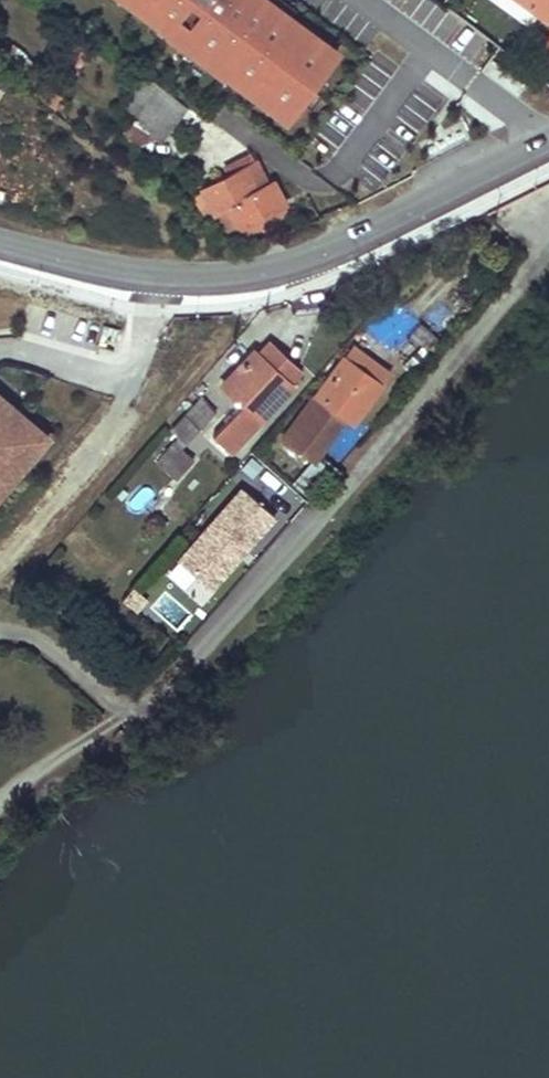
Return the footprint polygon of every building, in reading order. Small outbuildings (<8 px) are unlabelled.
[(342,48),(275,0),(109,0),(287,126),(342,48)] [(548,19),(548,17),(548,0),(519,0),(548,19)] [(541,44),(548,50),(548,30),(541,44)] [(134,121),(154,135),(161,141),(186,108),(139,72),(127,89),(135,96),(147,105),(134,121)] [(123,113),(134,121),(147,105),(135,96),(123,113)] [(144,149),(154,135),(134,121),(125,134),(144,149)] [(230,177),(257,163),(253,154),(226,168),(230,177)] [(268,186),(257,163),(230,177),(207,188),(217,209),(218,212),(230,207),(238,223),(240,228),(244,226),(286,205),(275,182),(268,186)] [(207,214),(217,209),(207,188),(196,193),(207,214)] [(290,212),(286,205),(244,226),(247,233),(290,212)] [(226,229),(238,223),(230,207),(218,212),(226,229)] [(351,348),(342,360),(380,389),(390,376),(351,348)] [(269,349),(259,360),(289,387),(299,374),(269,349)] [(289,387),(259,360),(252,353),(224,384),(247,405),(214,443),(233,459),(293,391),(289,387)] [(380,389),(342,360),(290,429),(315,448),(341,413),(355,424),(380,389)] [(49,434),(0,393),(0,493),(49,434)] [(201,401),(173,432),(181,439),(158,464),(165,471),(160,476),(168,483),(173,476),(179,482),(194,465),(179,451),(208,420),(214,426),(221,419),(201,401)] [(323,490),(340,470),(325,457),(308,477),(323,490)] [(164,575),(203,607),(276,519),(237,487),(164,575)]
